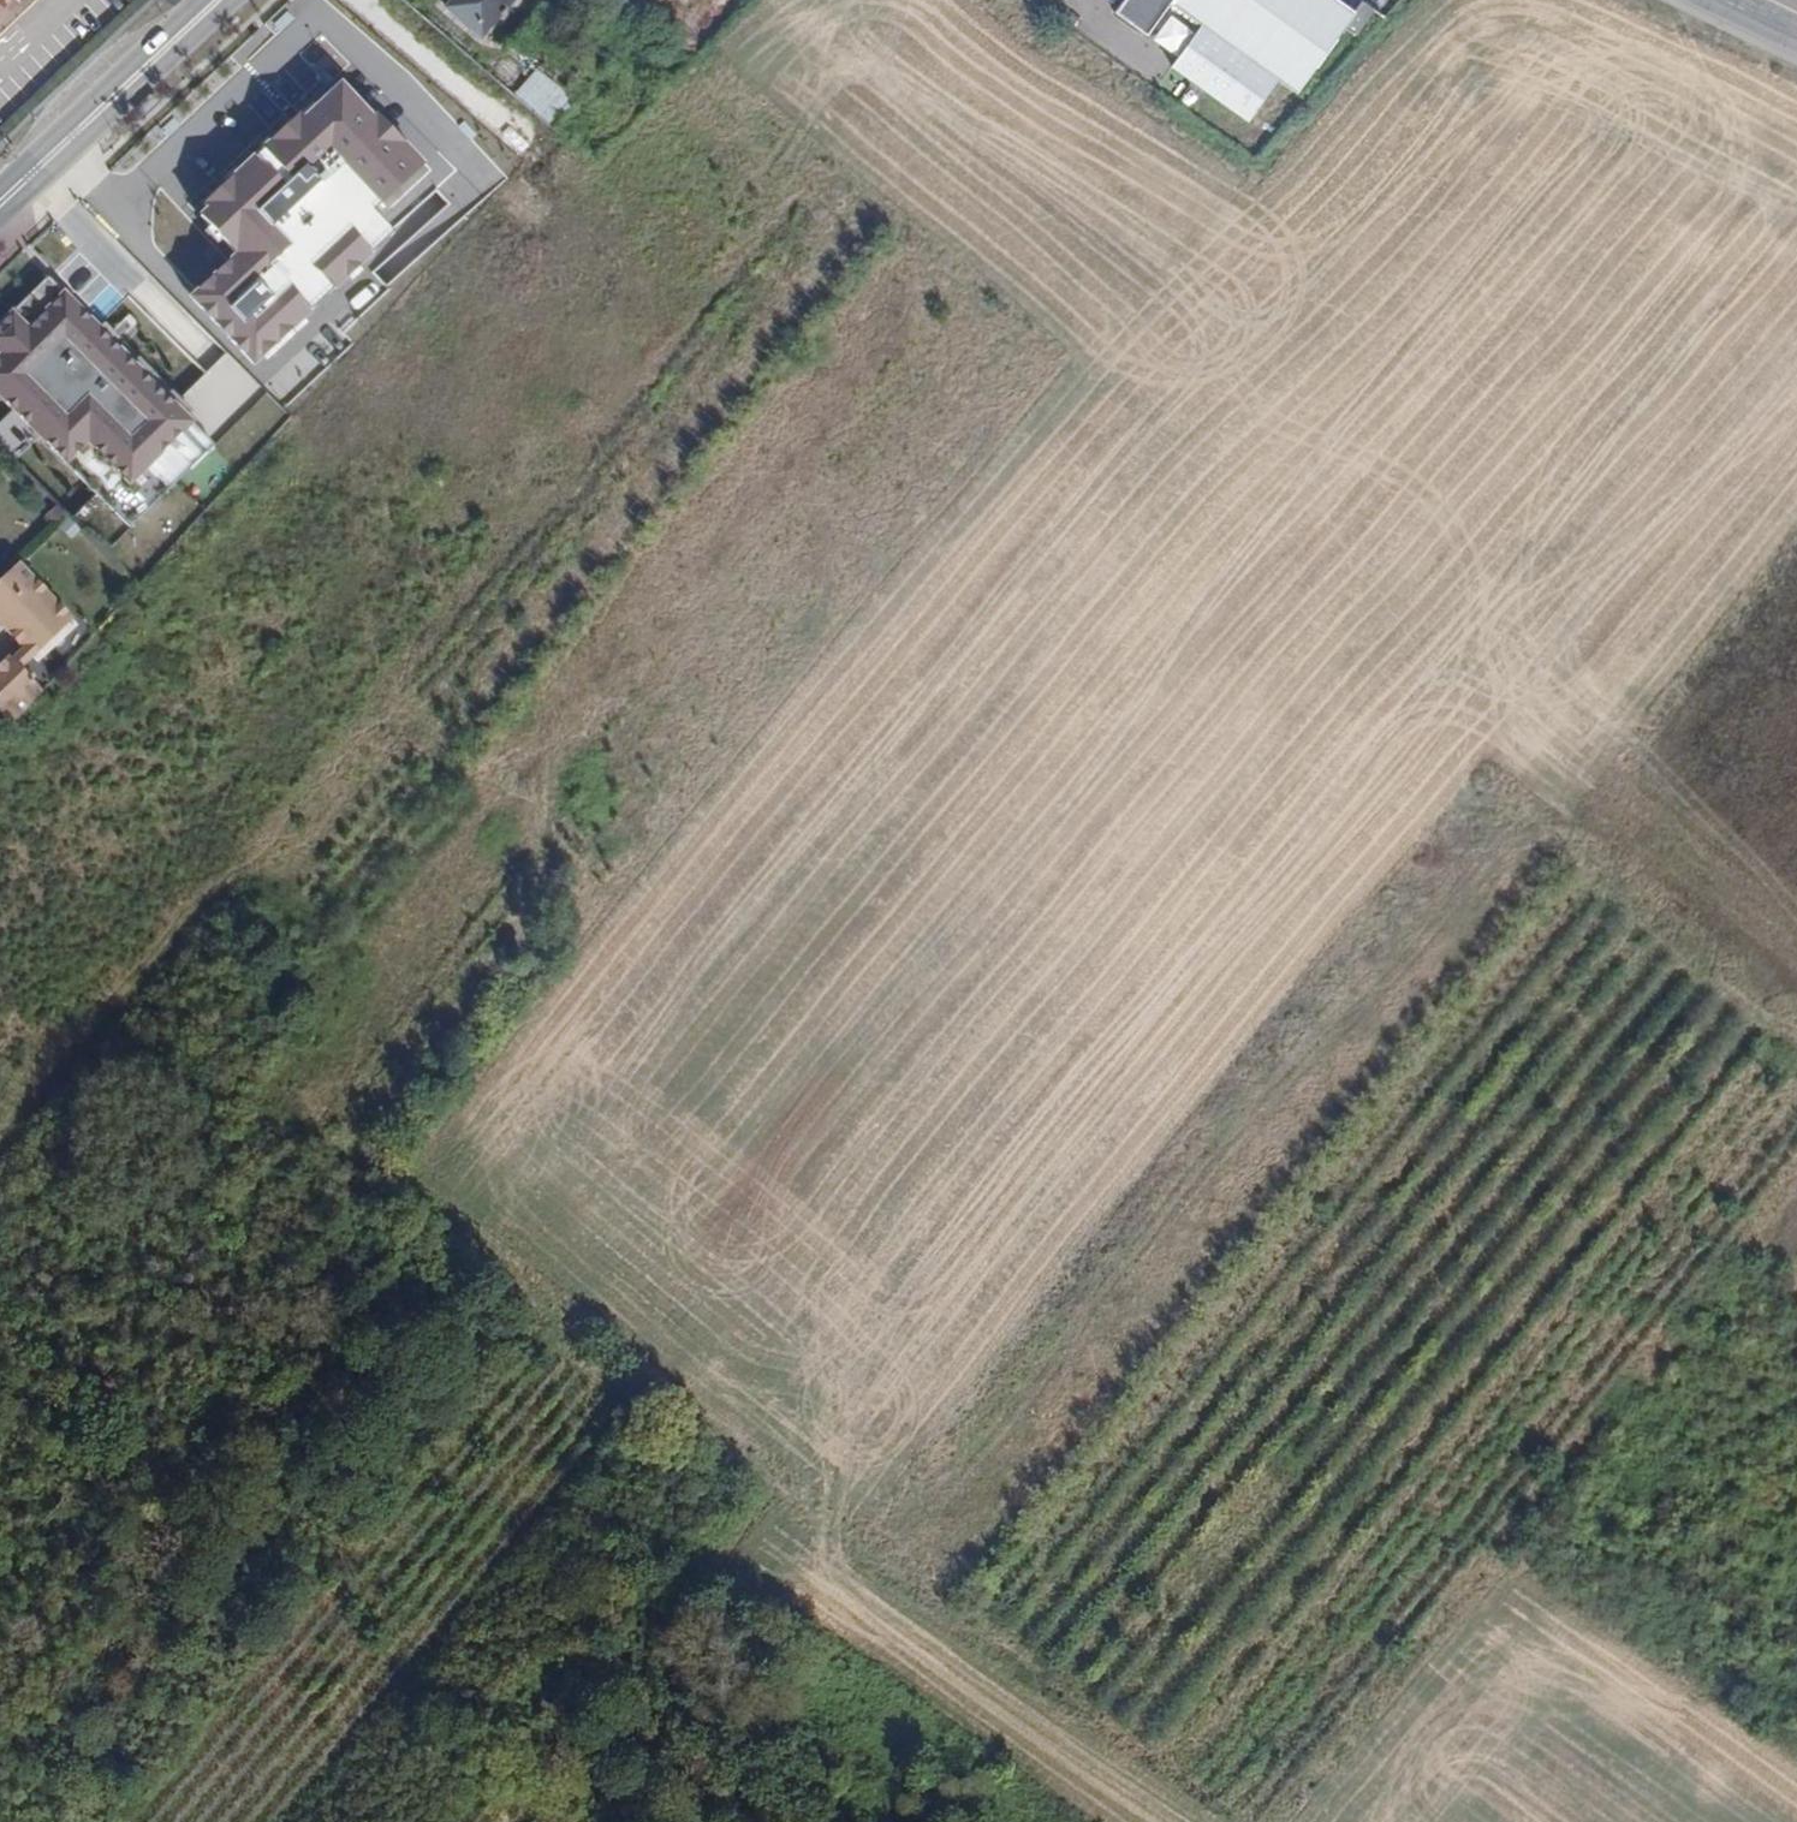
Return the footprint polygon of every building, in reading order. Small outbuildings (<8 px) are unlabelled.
[(480,37),(512,0),(454,0),(447,8),(480,37)] [(1294,93),(1341,29),(1352,36),(1370,11),(1358,2),(1351,12),(1333,0),(1124,0),(1115,13),(1147,35),(1170,5),(1199,26),(1170,67),(1246,121),(1275,81),(1294,93)] [(534,71),(512,96),(551,130),(573,106),(534,71)] [(461,182),(353,72),(198,204),(239,250),(196,290),(262,363),(461,182)] [(0,326),(0,398),(130,529),(213,447),(47,279),(0,326)] [(197,399),(237,401),(239,360),(199,358),(197,399)] [(14,567),(8,570),(0,579),(0,628),(22,651),(8,664),(4,661),(0,664),(0,715),(11,726),(39,695),(15,670),(28,659),(66,624),(14,567)] [(72,629),(66,624),(28,659),(34,664),(72,629)]
